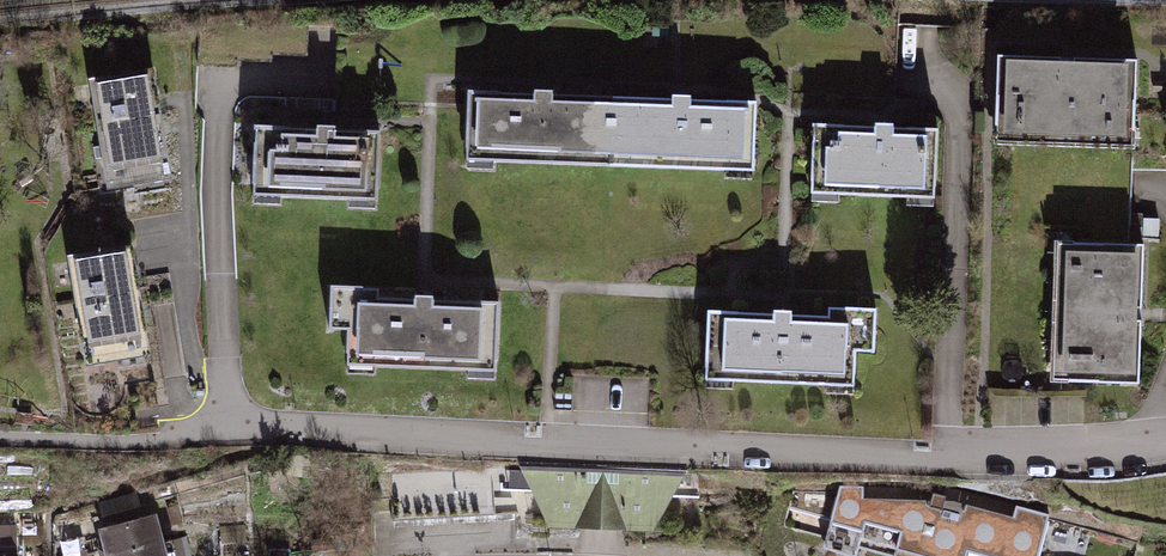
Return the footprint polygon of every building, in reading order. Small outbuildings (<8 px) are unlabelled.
[(999,58),(996,134),(1136,138),(1138,63),(999,58)] [(105,191),(170,182),(153,75),(89,84),(105,191)] [(758,106),(470,96),(467,167),(756,177),(758,106)] [(939,133),(817,129),(815,208),(936,211),(939,133)] [(380,136),(255,133),(253,209),(378,213),(380,136)] [(1143,251),(1066,250),(1063,395),(1141,396),(1143,251)] [(90,371),(154,359),(133,253),(69,265),(90,371)] [(352,348),(351,379),(499,383),(501,309),(382,306),(382,294),(332,293),(331,347),(352,348)] [(829,321),(709,317),(707,396),(855,400),(857,366),(879,367),(880,311),(829,310),(829,321)] [(691,473),(526,472),(551,541),(654,542),(691,473)] [(848,490),(841,521),(832,548),(857,555),(1046,555),(1057,518),(1022,510),(1020,521),(952,506),(953,497),(940,494),(938,504),(871,501),(869,490),(848,490)] [(100,532),(107,555),(173,555),(162,515),(100,532)] [(19,528),(0,528),(0,555),(20,555),(19,528)]
